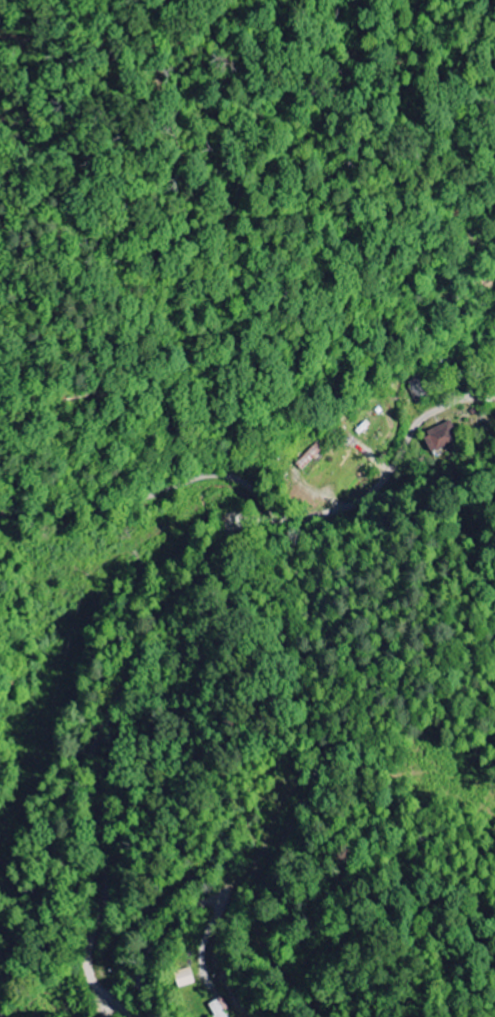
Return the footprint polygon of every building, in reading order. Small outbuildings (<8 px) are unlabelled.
[(425,433),(431,452),(461,442),(454,423),(425,433)] [(229,1009),(222,997),(205,1007),(210,1016),(226,1016),(223,1013),(229,1009)]
